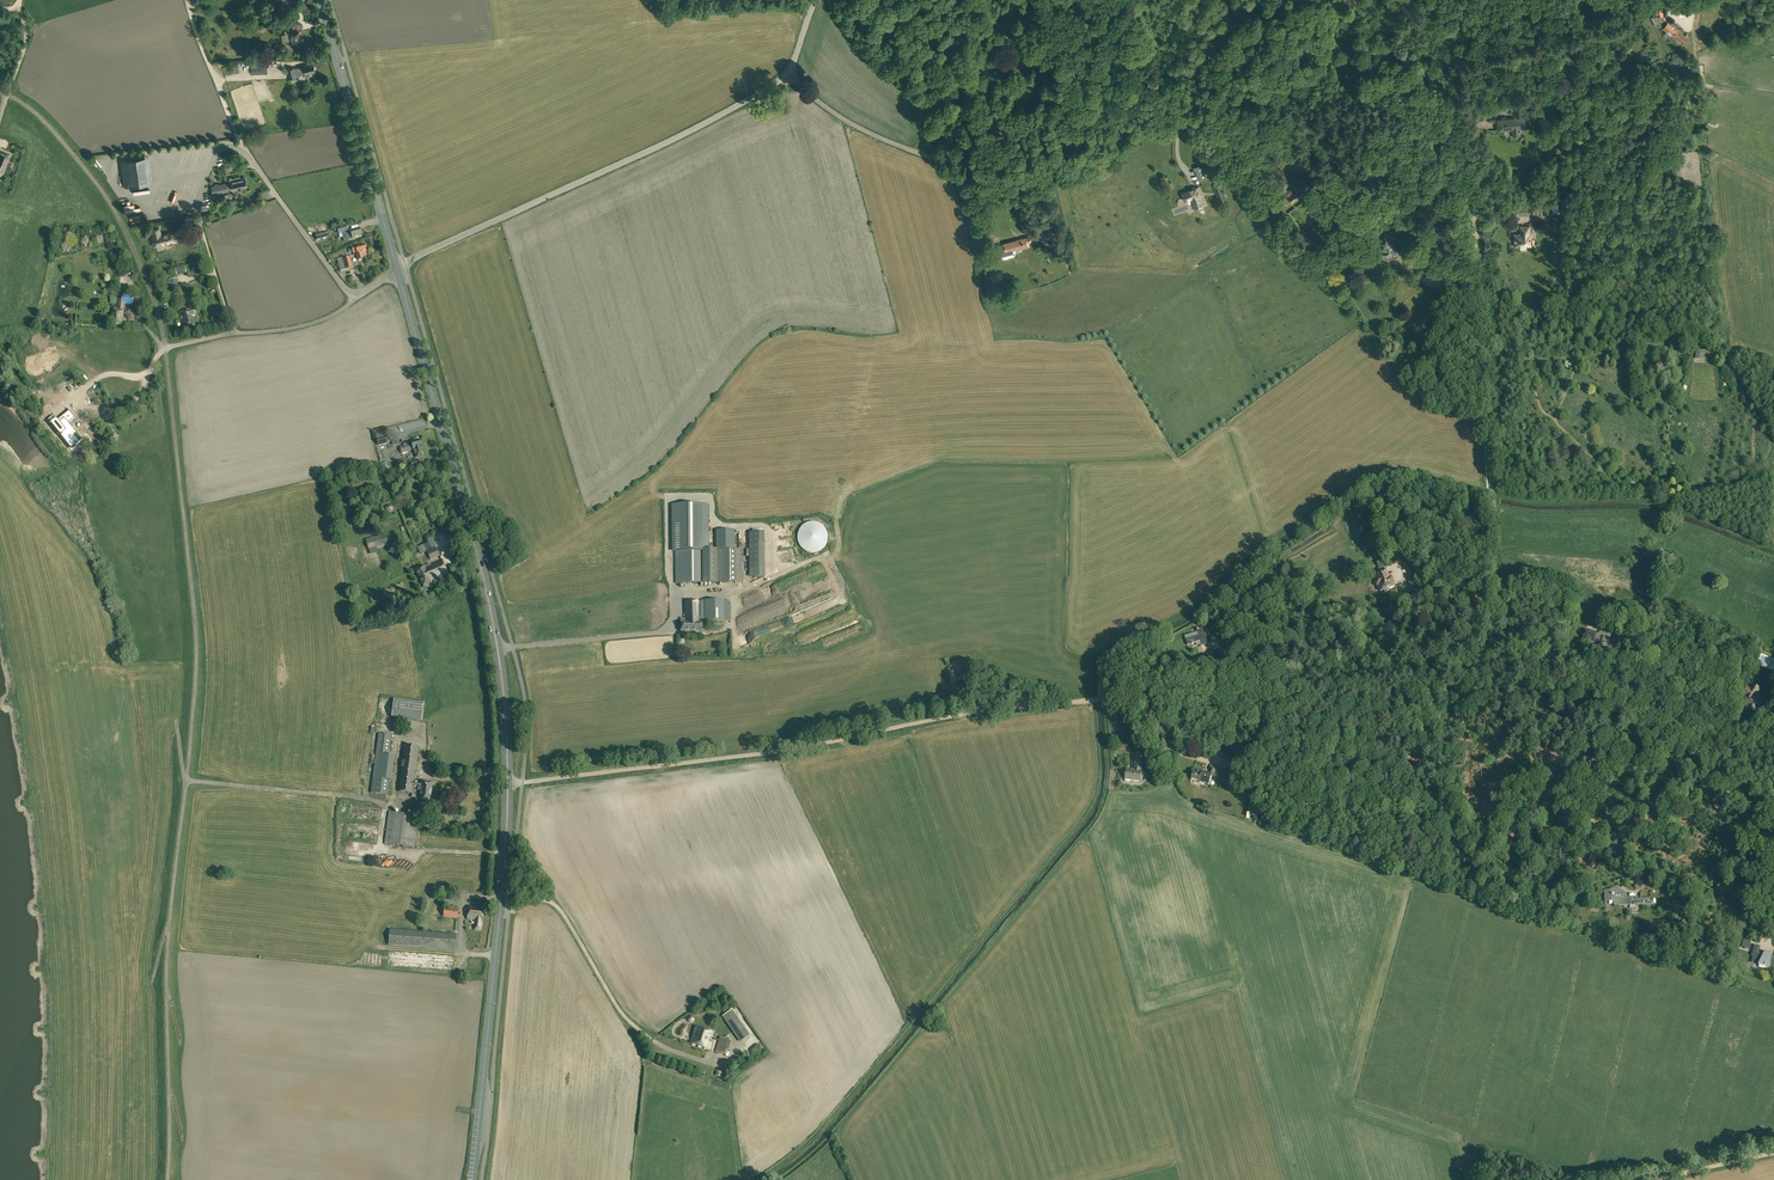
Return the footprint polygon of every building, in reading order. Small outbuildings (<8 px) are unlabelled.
[(1677,3),(1679,12),(1686,10),(1684,2),(1677,3)] [(1671,33),(1684,43),(1689,37),(1677,28),(1668,21),(1667,22),(1667,21),(1666,20),(1665,20),(1664,19),(1664,18),(1663,17),(1663,16),(1663,15),(1666,14),(1664,7),(1656,9),(1658,16),(1652,18),(1653,22),(1655,26),(1659,24),(1660,25),(1661,26),(1662,27),(1667,30),(1665,32),(1665,34),(1665,35),(1667,36),(1668,36),(1669,35),(1671,33)] [(280,21),(282,28),(291,25),(289,19),(288,20),(287,17),(281,19),(281,20),(280,21)] [(292,39),(293,43),(301,41),(298,31),(291,33),(290,33),(284,35),(282,35),(284,42),(292,39)] [(251,62),(251,74),(268,74),(267,66),(259,66),(259,65),(263,65),(263,63),(259,63),(259,62),(251,62)] [(297,77),(297,76),(305,74),(315,71),(313,63),(295,68),(295,67),(287,69),(290,79),(297,77)] [(1688,87),(1688,95),(1697,95),(1697,86),(1696,78),(1701,78),(1700,75),(1699,67),(1687,68),(1687,76),(1689,76),(1690,87),(1688,87)] [(1513,129),(1514,138),(1520,137),(1520,128),(1526,128),(1525,117),(1498,120),(1498,131),(1513,129)] [(1,174),(9,156),(0,153),(0,174),(1,174)] [(179,164),(191,168),(194,159),(182,155),(179,164)] [(122,167),(125,187),(151,183),(148,163),(147,156),(142,157),(126,159),(122,160),(122,167)] [(1194,168),(1197,176),(1205,172),(1201,164),(1201,165),(1199,161),(1194,163),(1195,167),(1194,168)] [(1197,176),(1199,181),(1207,178),(1205,172),(1197,176)] [(1160,179),(1163,185),(1169,183),(1167,176),(1160,179)] [(231,184),(232,190),(236,189),(247,187),(245,178),(240,179),(240,177),(231,179),(232,184),(231,184)] [(1232,191),(1243,188),(1240,181),(1230,184),(1228,185),(1230,191),(1232,191)] [(212,186),(213,194),(228,191),(226,183),(219,185),(218,183),(215,184),(215,186),(212,186)] [(1213,187),(1220,201),(1226,199),(1220,184),(1213,187)] [(181,193),(169,190),(165,201),(176,204),(178,198),(183,200),(186,188),(183,187),(181,193)] [(1190,199),(1194,209),(1206,205),(1198,187),(1182,194),(1185,201),(1190,199)] [(1287,198),(1291,204),(1305,193),(1300,187),(1287,198)] [(202,216),(205,225),(212,222),(209,214),(202,216)] [(1395,227),(1410,233),(1414,224),(1411,223),(1410,225),(1398,219),(1395,227)] [(345,232),(348,240),(362,236),(360,228),(350,231),(350,230),(348,231),(346,226),(338,228),(339,234),(345,232)] [(1515,246),(1532,246),(1532,245),(1533,245),(1533,239),(1532,239),(1532,234),(1530,234),(1530,231),(1532,231),(1532,227),(1521,227),(1521,235),(1515,235),(1515,246)] [(153,230),(156,245),(174,241),(172,232),(161,235),(160,229),(153,230)] [(316,234),(317,240),(329,237),(328,234),(332,233),(331,230),(328,231),(316,234)] [(1058,230),(1050,232),(1052,239),(1059,237),(1058,230)] [(1392,255),(1397,257),(1398,255),(1400,254),(1401,252),(1400,250),(1402,247),(1401,247),(1404,241),(1385,233),(1379,248),(1379,250),(1383,252),(1385,255),(1388,256),(1391,255),(1392,255)] [(1007,252),(1007,254),(1014,252),(1013,250),(1029,246),(1028,242),(1031,241),(1030,236),(1004,243),(1005,247),(998,248),(999,252),(1006,250),(1006,252),(1007,252)] [(1333,243),(1337,248),(1346,241),(1342,236),(1333,243)] [(357,254),(358,260),(363,259),(363,256),(367,255),(366,253),(367,252),(365,245),(356,247),(356,246),(352,247),(353,254),(357,253),(357,254)] [(1322,252),(1326,257),(1332,252),(1328,247),(1322,252)] [(1046,252),(1049,261),(1059,258),(1057,250),(1046,252)] [(338,259),(341,271),(353,267),(351,257),(344,259),(343,258),(338,259)] [(175,269),(177,276),(187,274),(185,267),(175,269)] [(169,280),(170,288),(178,287),(177,279),(169,280)] [(1432,282),(1427,288),(1434,293),(1439,286),(1432,282)] [(112,324),(122,325),(124,303),(133,304),(133,297),(127,296),(127,288),(123,288),(122,296),(122,299),(119,299),(118,308),(114,307),(112,324)] [(180,313),(184,328),(196,325),(194,316),(195,316),(194,310),(180,313)] [(71,414),(64,408),(53,420),(51,418),(46,422),(56,431),(55,431),(57,433),(57,432),(60,434),(62,432),(74,443),(79,437),(73,431),(75,429),(71,425),(70,426),(67,423),(66,425),(63,423),(65,421),(71,414)] [(109,439),(113,443),(118,441),(119,436),(115,432),(110,434),(109,439)] [(378,443),(378,446),(388,443),(386,436),(385,433),(380,434),(379,432),(375,433),(377,439),(375,439),(376,444),(378,443)] [(109,455),(109,438),(99,439),(100,456),(109,455)] [(414,450),(416,457),(424,455),(422,448),(420,439),(404,444),(404,446),(400,447),(402,453),(414,450)] [(673,505),(673,551),(675,551),(676,581),(676,583),(702,583),(703,583),(717,583),(735,583),(742,583),(742,549),(735,549),(716,549),(707,549),(707,504),(673,505)] [(806,552),(811,553),(815,552),(819,551),(822,549),(825,546),(827,542),(827,538),(827,534),(826,530),(823,526),(819,524),(815,522),(811,522),(806,523),(803,525),(799,528),(797,532),(796,537),(797,541),(799,546),(802,549),(806,552)] [(716,529),(716,549),(735,549),(735,529),(716,529)] [(764,532),(749,532),(749,577),(764,577),(764,532)] [(1367,542),(1370,549),(1379,545),(1375,533),(1365,537),(1367,542)] [(366,539),(369,550),(387,545),(384,534),(366,539)] [(425,546),(427,551),(436,547),(432,538),(429,539),(429,540),(427,542),(428,545),(425,546)] [(427,553),(430,560),(440,556),(437,548),(427,553)] [(420,581),(423,587),(438,581),(438,580),(449,575),(443,562),(442,560),(431,565),(430,564),(415,570),(420,581)] [(1383,590),(1386,592),(1389,591),(1389,588),(1395,586),(1392,578),(1390,579),(1388,575),(1385,567),(1382,561),(1377,563),(1380,569),(1379,570),(1380,573),(1374,576),(1376,581),(1375,581),(1377,586),(1378,586),(1380,591),(1383,590)] [(1408,582),(1411,592),(1417,590),(1413,580),(1408,582)] [(704,600),(705,620),(731,620),(731,606),(729,606),(729,600),(724,600),(704,600)] [(681,631),(703,631),(703,622),(700,622),(700,605),(700,601),(685,601),(685,618),(681,618),(681,622),(681,631)] [(1680,613),(1686,616),(1688,612),(1678,607),(1676,611),(1680,613)] [(797,616),(799,624),(805,622),(802,614),(797,616)] [(1200,641),(1201,645),(1207,643),(1202,627),(1196,629),(1198,635),(1186,639),(1188,645),(1200,641)] [(1598,646),(1602,647),(1604,640),(1609,641),(1611,634),(1601,631),(1599,633),(1599,634),(1596,634),(1597,633),(1585,630),(1583,638),(1594,641),(1595,639),(1600,641),(1598,646)] [(1218,638),(1222,642),(1227,637),(1223,633),(1222,634),(1219,632),(1217,633),(1220,636),(1218,638)] [(1620,644),(1626,648),(1630,641),(1625,637),(1620,644)] [(1746,656),(1753,659),(1756,652),(1757,648),(1751,645),(1750,650),(1749,650),(1746,656)] [(952,663),(955,679),(965,677),(962,661),(952,663)] [(1748,707),(1754,711),(1756,707),(1758,707),(1760,705),(1759,703),(1760,701),(1754,698),(1759,689),(1752,685),(1750,689),(1745,686),(1741,693),(1747,696),(1743,702),(1745,703),(1745,704),(1749,706),(1748,707)] [(392,717),(422,721),(425,703),(395,699),(392,717)] [(371,793),(389,795),(391,780),(392,780),(395,755),(389,755),(392,735),(379,733),(376,753),(371,793)] [(414,793),(413,797),(420,798),(419,803),(430,805),(433,783),(422,782),(418,782),(418,780),(415,780),(419,747),(405,745),(399,792),(414,793)] [(1223,759),(1233,762),(1235,755),(1225,751),(1223,759)] [(1125,781),(1131,782),(1131,780),(1140,781),(1141,771),(1143,754),(1136,753),(1134,770),(1126,769),(1125,779),(1125,781)] [(1205,783),(1209,784),(1212,776),(1213,776),(1215,770),(1210,768),(1208,774),(1193,769),(1191,773),(1193,774),(1192,779),(1200,781),(1205,783)] [(417,815),(389,812),(385,845),(413,849),(417,815)] [(1614,901),(1614,905),(1651,903),(1650,898),(1636,899),(1635,897),(1625,898),(1625,893),(1621,893),(1621,894),(1619,894),(1618,888),(1611,888),(1611,890),(1605,891),(1605,901),(1614,901)] [(1672,902),(1685,911),(1688,906),(1676,897),(1672,902)] [(474,930),(481,931),(482,920),(483,920),(484,907),(469,906),(469,909),(468,909),(467,919),(475,920),(474,930)] [(443,917),(458,918),(459,909),(435,907),(435,916),(444,917),(443,917)] [(388,945),(456,950),(457,934),(390,929),(388,945)] [(1741,947),(1749,949),(1752,939),(1744,937),(1741,947)] [(1773,968),(1773,953),(1772,953),(1771,956),(1764,954),(1765,952),(1759,950),(1759,951),(1752,950),(1750,959),(1756,961),(1757,958),(1763,959),(1765,960),(1764,966),(1773,968)] [(457,955),(405,953),(404,968),(456,970),(457,955)] [(723,1016),(741,1042),(750,1035),(732,1010),(723,1016)] [(690,1043),(706,1048),(710,1037),(711,1037),(713,1031),(696,1026),(690,1043)] [(715,1051),(727,1055),(728,1050),(730,1043),(731,1041),(719,1037),(719,1039),(715,1051)]
